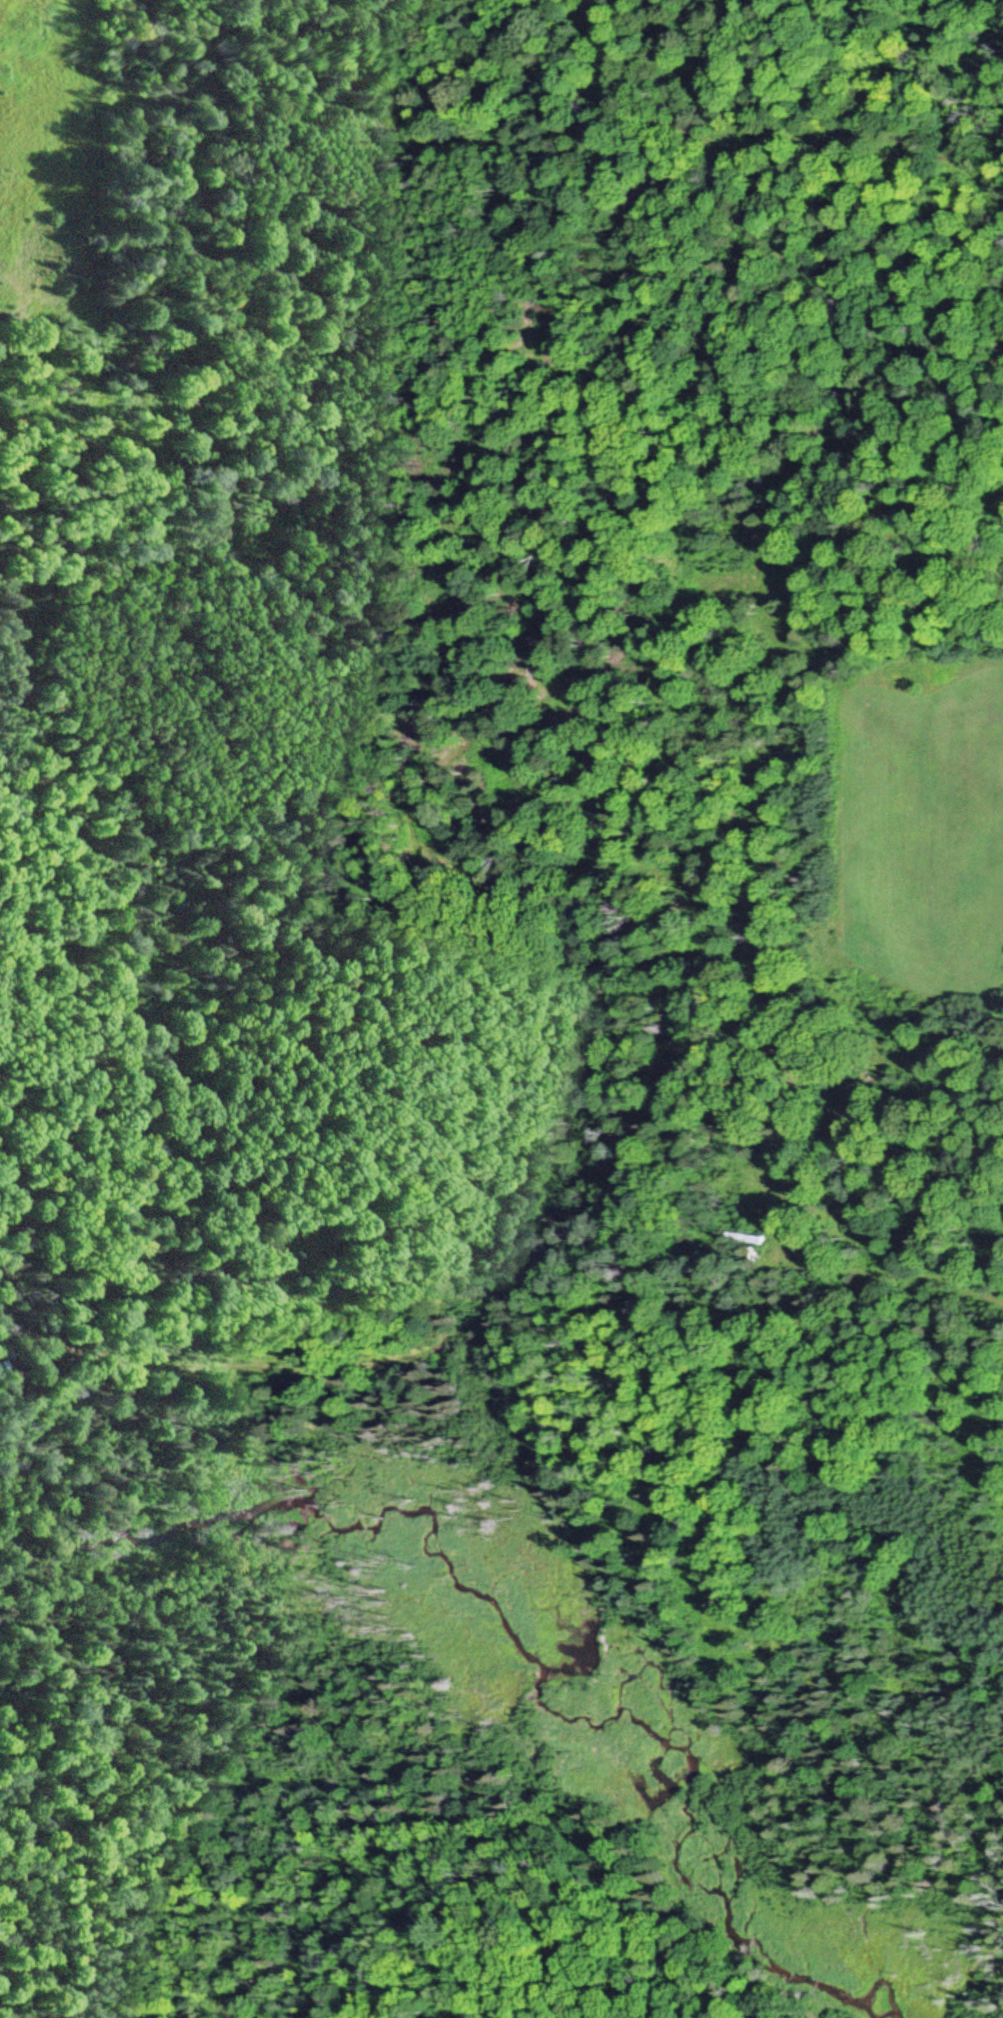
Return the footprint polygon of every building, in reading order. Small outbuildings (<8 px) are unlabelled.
[(755,1235),(719,1235),(719,1243),(755,1243),(755,1235)]
